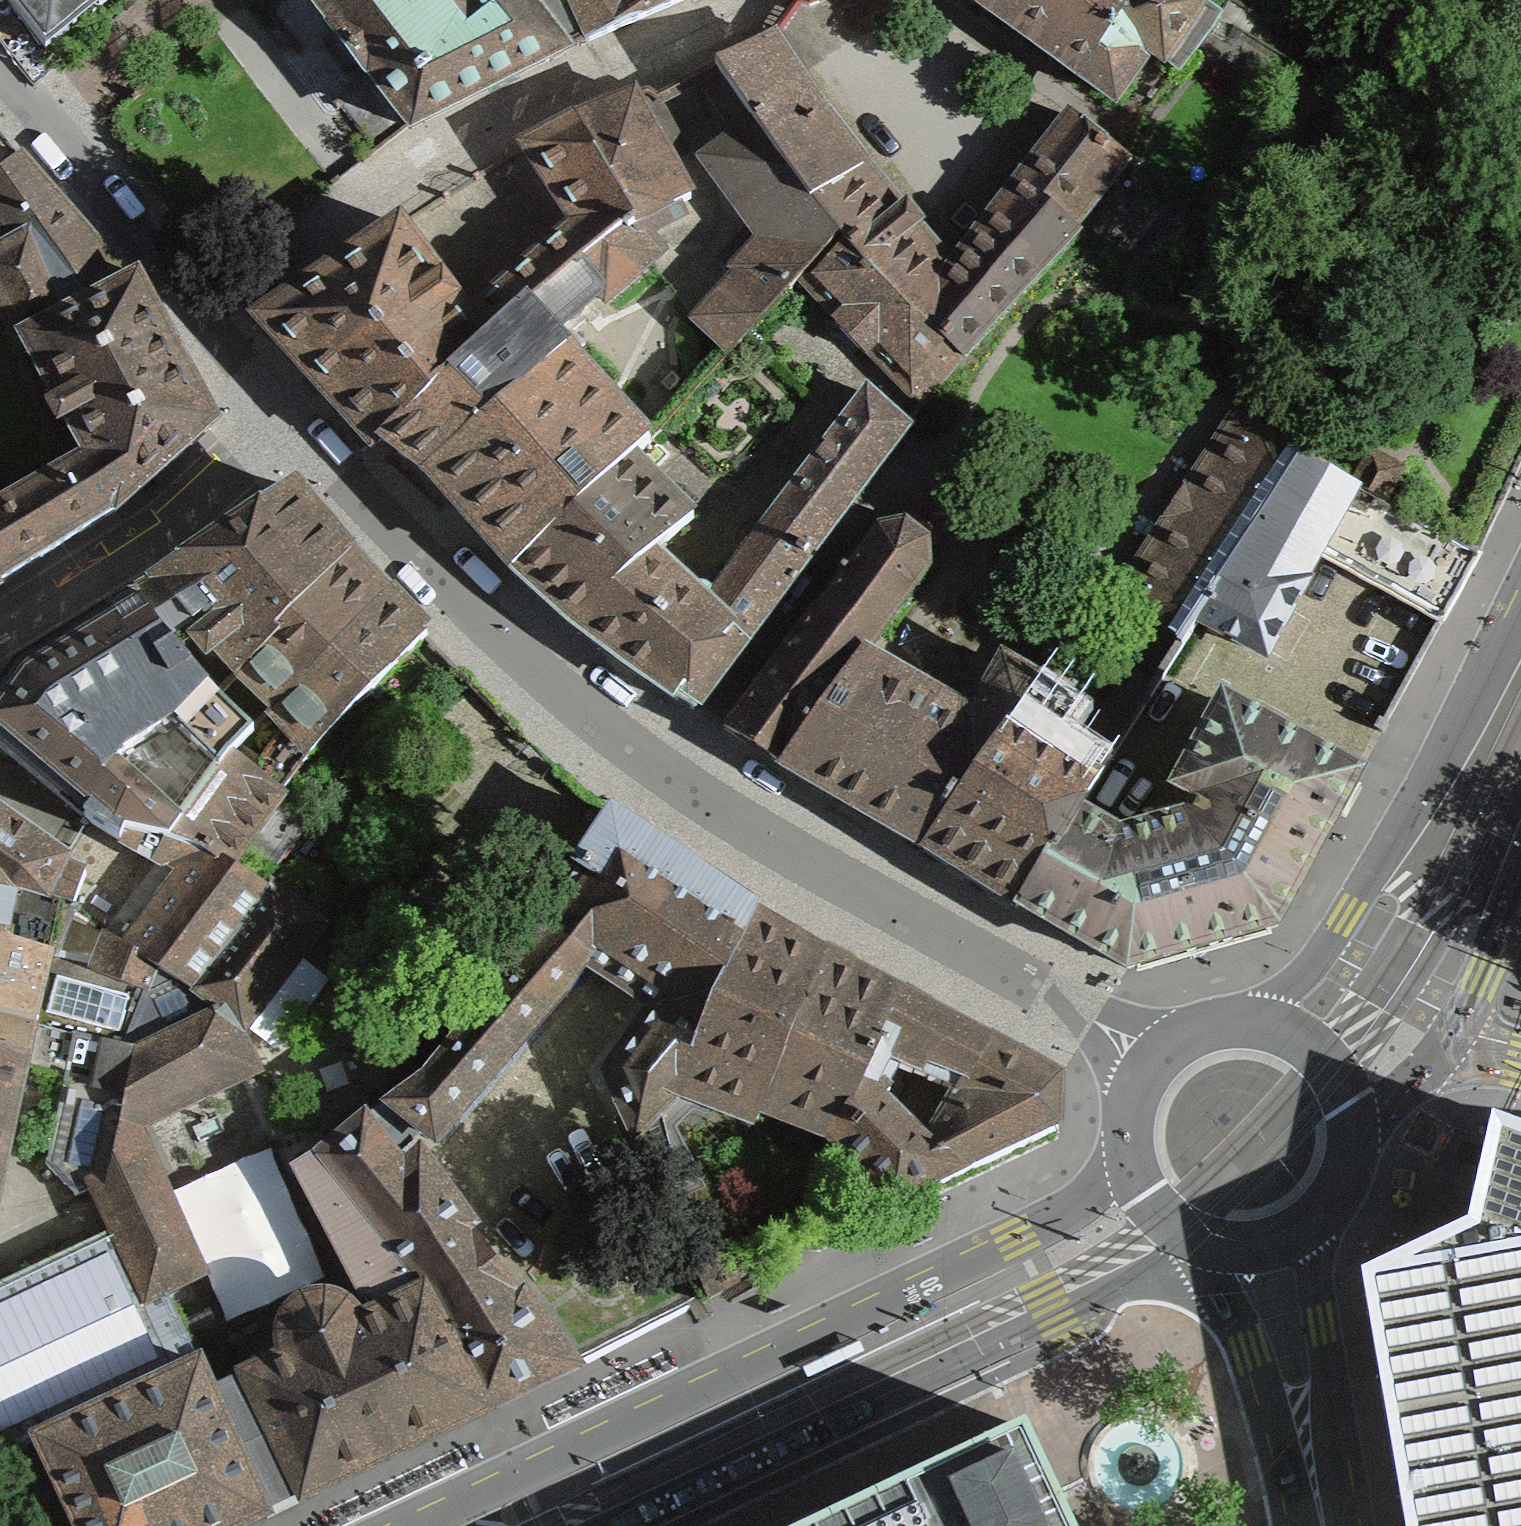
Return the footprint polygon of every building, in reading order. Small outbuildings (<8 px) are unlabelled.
[(46,50),(109,0),(6,0),(46,50)] [(562,55),(520,0),(313,0),(333,25),(335,28),(331,31),(335,36),(334,38),(332,41),(331,43),(331,46),(331,50),(335,59),(342,66),(347,70),(351,72),(354,72),(356,72),(361,70),(365,75),(369,73),(371,75),(408,122),(412,129),(467,101),(562,55)] [(562,55),(563,55),(591,42),(644,18),(632,0),(520,0),(562,55)] [(644,18),(684,0),(632,0),(644,18)] [(982,6),(1082,77),(1115,100),(1147,54),(1164,65),(1165,62),(1176,69),(1179,71),(1219,20),(1216,19),(1220,13),(1207,6),(1195,0),(974,0),(982,6)] [(816,202),(839,233),(918,316),(962,362),(1080,235),(1074,229),(1126,164),(1115,155),(1117,153),(1071,117),(1046,149),(1017,185),(1003,204),(963,255),(949,273),(889,200),(864,170),(828,127),(784,61),(779,53),(773,44),(778,36),(776,34),(773,33),(769,38),(731,58),(717,65),(763,134),(816,202)] [(576,117),(630,219),(629,220),(636,227),(690,199),(640,107),(634,96),(594,110),(580,115),(576,117)] [(576,117),(574,119),(521,146),(573,224),(541,252),(536,256),(504,284),(499,288),(467,315),(399,224),(255,320),(307,378),(371,449),(381,440),(378,438),(436,388),(434,386),(524,309),(573,267),(629,220),(630,219),(576,117)] [(692,321),(727,355),(743,338),(799,277),(839,233),(816,202),(763,134),(723,164),(761,215),(718,259),(735,274),(692,321)] [(0,174),(0,226),(10,245),(0,251),(0,308),(19,342),(23,340),(88,456),(117,510),(214,424),(160,323),(137,280),(131,282),(21,156),(0,174)] [(437,489),(510,570),(628,458),(646,441),(570,358),(584,345),(564,322),(598,294),(605,301),(657,257),(633,229),(636,227),(629,220),(573,267),(524,309),(434,386),(436,388),(378,438),(381,440),(411,464),(424,474),(437,489)] [(922,406),(962,362),(918,316),(839,233),(799,277),(839,318),(834,323),(838,327),(861,351),(865,356),(870,351),(922,406)] [(686,515),(628,458),(510,570),(575,625),(587,636),(624,667),(676,699),(693,709),(749,636),(809,556),(848,505),(888,452),(905,430),(867,395),(715,595),(707,587),(704,586),(700,586),(698,586),(696,587),(694,589),(692,591),(652,554),(692,518),(687,513),(686,515)] [(1181,642),(1197,617),(1243,549),(1244,550),(1301,457),(1287,447),(1236,414),(1118,595),(1131,605),(1169,633),(1181,642)] [(1372,451),(1354,485),(1388,503),(1406,469),(1389,460),(1372,451)] [(0,506),(0,528),(23,568),(49,552),(117,510),(88,456),(0,506)] [(1244,550),(1243,549),(1197,617),(1265,654),(1304,583),(1301,581),(1319,549),(1441,616),(1477,550),(1388,503),(1354,485),(1301,456),(1301,457),(1244,550)] [(289,493),(134,595),(171,649),(197,633),(233,675),(290,733),(309,754),(376,688),(427,637),(395,602),(364,567),(299,495),(301,494),(295,487),(288,491),(289,493)] [(925,497),(906,522),(917,531),(928,539),(947,515),(925,497)] [(886,526),(885,523),(879,524),(877,527),(862,516),(848,505),(809,556),(825,567),(840,578),(819,607),(816,605),(800,625),(723,728),(781,765),(860,654),(864,656),(893,616),(929,568),(928,539),(917,531),(906,522),(886,526)] [(23,568),(0,528),(0,582),(23,568)] [(0,689),(0,746),(118,840),(123,827),(167,837),(231,753),(250,732),(171,649),(134,595),(41,652),(17,667),(0,689)] [(860,654),(781,765),(781,766),(837,799),(920,847),(1031,690),(1029,689),(1036,679),(1067,634),(1065,632),(1046,620),(1028,624),(1004,663),(1001,666),(993,680),(991,685),(983,698),(980,702),(973,715),(971,718),(864,656),(860,654)] [(1057,735),(1070,716),(1031,690),(920,847),(961,872),(1017,907),(1019,904),(1074,813),(1102,766),(1080,751),(1057,735)] [(1131,721),(1108,703),(1094,725),(1118,742),(1131,721)] [(1345,821),(1361,792),(1351,787),(1357,777),(1224,704),(1219,713),(1178,788),(1200,800),(1189,820),(1186,821),(1174,824),(1134,835),(1122,839),(1119,839),(1074,813),(1019,904),(1037,914),(1127,967),(1275,925),(1314,856),(1335,816),(1345,821)] [(167,837),(195,845),(229,866),(282,792),(309,754),(290,733),(260,774),(255,771),(231,753),(167,837)] [(314,816),(282,792),(229,866),(262,886),(314,816)] [(611,814),(609,817),(519,959),(482,937),(464,961),(497,986),(423,1075),(319,1157),(428,1296),(489,1412),(575,1370),(570,1363),(419,1159),(416,1161),(405,1147),(423,1132),(434,1141),(565,991),(585,960),(656,1008),(610,1072),(664,1197),(666,1196),(681,1188),(666,1163),(671,1160),(672,1133),(660,1110),(681,1091),(688,1094),(708,1042),(702,1040),(755,910),(694,869),(611,814)] [(64,860),(0,815),(0,945),(49,957),(51,952),(54,953),(86,875),(62,863),(64,860)] [(262,886),(229,866),(195,845),(167,837),(123,827),(118,840),(161,865),(135,898),(108,934),(95,962),(93,970),(147,990),(156,967),(192,988),(267,889),(262,886)] [(241,1028),(245,1023),(259,1004),(263,999),(278,980),(282,974),(297,955),(301,950),(315,931),(318,927),(267,889),(192,988),(156,967),(147,990),(124,1047),(48,1029),(49,1026),(33,1023),(23,1067),(64,1080),(46,1164),(75,1195),(95,1186),(115,1229),(0,1283),(0,1458),(37,1440),(78,1525),(240,1525),(265,1514),(212,1395),(198,1365),(200,1364),(164,1288),(193,1275),(199,1272),(196,1266),(185,1241),(147,1158),(136,1133),(134,1127),(150,1119),(174,1107),(181,1104),(206,1092),(212,1089),(237,1077),(254,1070),(236,1034),(241,1028)] [(702,1040),(708,1042),(688,1094),(697,1097),(757,1120),(762,1107),(829,1133),(895,1198),(948,1174),(1057,1124),(1058,1077),(966,1027),(921,1003),(899,992),(894,989),(828,955),(824,952),(755,912),(756,911),(755,910),(754,912),(702,1040)] [(48,1029),(124,1047),(147,990),(93,970),(95,962),(54,953),(51,952),(49,957),(0,945),(0,1015),(33,1023),(49,1026),(48,1029)] [(23,1067),(33,1023),(0,1015),(0,1175),(23,1067)] [(666,1196),(708,1292),(722,1285),(745,1273),(673,1128),(682,1119),(679,1113),(697,1097),(688,1094),(681,1091),(660,1110),(672,1133),(671,1160),(666,1163),(681,1188),(666,1196)] [(1362,1277),(1384,1408),(1405,1525),(1520,1525),(1520,1131),(1492,1121),(1481,1172),(1468,1226),(1362,1277)] [(428,1296),(319,1157),(316,1158),(297,1170),(344,1260),(373,1316),(360,1323),(353,1312),(348,1307),(337,1301),(325,1298),(313,1299),(296,1307),(290,1313),(284,1322),(282,1329),(281,1340),(282,1348),(286,1358),(246,1378),(212,1395),(265,1514),(335,1481),(484,1410),(486,1413),(489,1412),(428,1296)] [(1019,1434),(826,1525),(1062,1525),(1060,1521),(1019,1434)]
